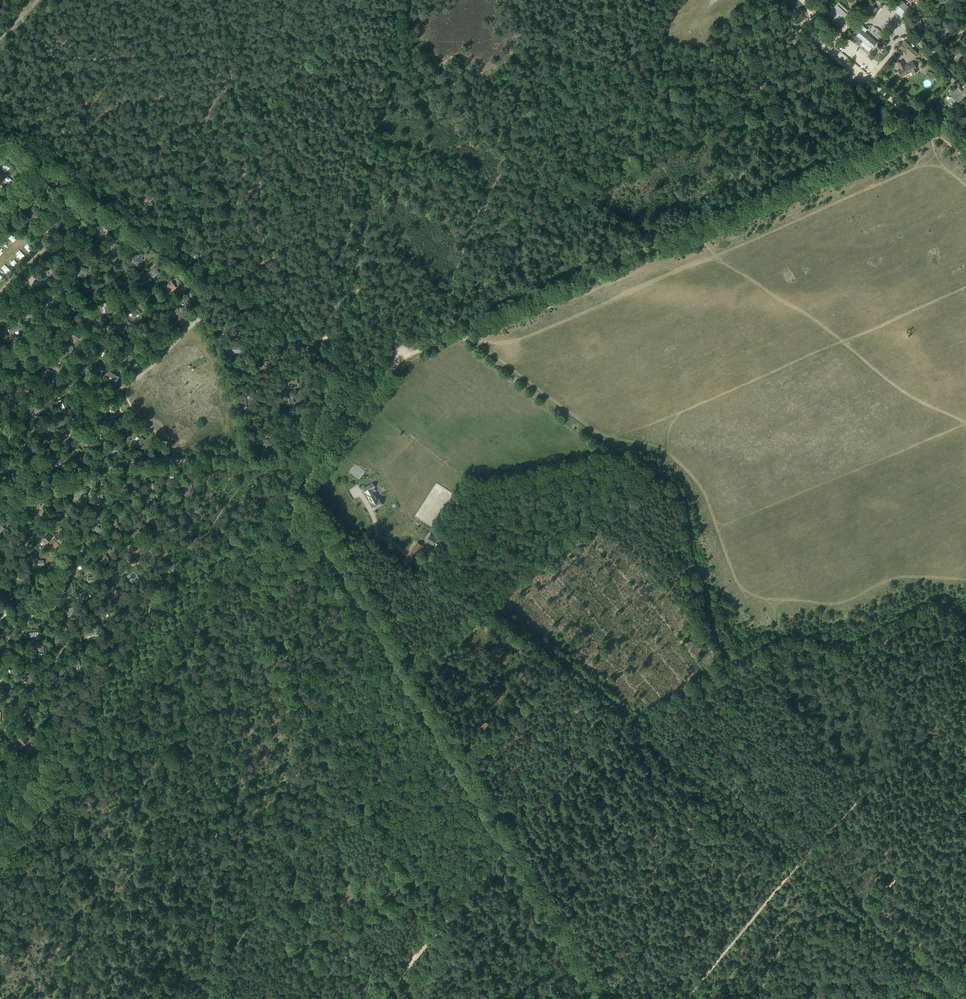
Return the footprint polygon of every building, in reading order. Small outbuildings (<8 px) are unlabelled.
[(851,2),(853,5),(852,5),(854,8),(853,9),(855,13),(856,14),(858,15),(861,12),(860,11),(866,7),(863,2),(861,3),(859,1),(857,2),(855,0),(851,2)] [(890,7),(902,18),(906,13),(910,17),(914,12),(910,8),(901,0),(896,0),(894,2),(890,7)] [(839,2),(834,7),(828,13),(843,26),(853,15),(839,2)] [(918,31),(926,30),(925,23),(921,24),(920,19),(917,19),(918,31)] [(853,27),(850,31),(854,34),(852,37),(856,41),(868,52),(876,42),(864,32),(866,30),(864,28),(863,27),(861,30),(856,25),(854,28),(853,27)] [(942,37),(950,36),(949,28),(941,29),(942,37)] [(903,44),(900,48),(906,53),(907,53),(914,59),(918,53),(912,49),(914,46),(912,44),(911,43),(910,43),(909,43),(909,44),(906,41),(905,42),(904,41),(902,43),(903,44)] [(964,55),(960,47),(958,49),(953,52),(958,59),(964,55)] [(904,66),(903,65),(902,61),(897,64),(899,69),(897,70),(900,76),(909,72),(912,71),(913,73),(917,71),(912,62),(904,66)] [(935,77),(931,74),(927,72),(924,77),(928,79),(930,81),(935,77)] [(960,91),(953,98),(958,103),(964,98),(961,95),(963,93),(960,91)] [(37,213),(34,211),(35,210),(31,208),(26,217),(32,220),(34,216),(36,216),(37,213)] [(55,223),(47,222),(46,230),(52,231),(53,228),(54,229),(55,223)] [(103,224),(96,226),(100,237),(103,237),(102,235),(105,234),(103,229),(105,228),(103,224)] [(142,253),(132,256),(134,265),(137,264),(137,262),(143,261),(142,257),(143,257),(142,253)] [(46,267),(42,268),(45,273),(49,271),(50,274),(55,272),(51,264),(46,267),(47,267),(46,268),(46,267)] [(78,266),(76,272),(84,274),(84,273),(86,274),(87,269),(86,268),(78,266)] [(153,278),(159,273),(154,267),(146,274),(148,276),(150,275),(153,278)] [(129,287),(130,286),(128,281),(122,283),(123,287),(124,292),(130,290),(129,287)] [(171,282),(164,287),(169,293),(172,291),(170,289),(172,288),(171,287),(174,285),(171,282)] [(146,294),(142,296),(143,300),(146,299),(147,301),(152,299),(149,291),(146,293),(146,294)] [(41,301),(52,298),(49,292),(42,295),(39,296),(41,301)] [(73,299),(67,302),(69,307),(71,312),(78,309),(76,304),(73,299)] [(13,310),(13,307),(12,303),(13,302),(12,300),(5,302),(6,309),(9,308),(9,311),(13,310)] [(177,307),(170,311),(174,317),(177,315),(181,313),(179,309),(181,308),(180,306),(178,308),(177,307)] [(134,307),(129,311),(134,317),(136,316),(138,318),(141,316),(140,314),(141,313),(139,310),(138,311),(134,307)] [(29,318),(37,315),(35,308),(26,311),(29,318)] [(10,334),(21,330),(19,325),(8,329),(10,334)] [(220,334),(228,332),(227,328),(226,325),(219,327),(220,334)] [(161,329),(157,331),(155,328),(153,331),(155,333),(160,339),(165,335),(161,329)] [(81,336),(77,333),(78,332),(73,329),(70,333),(72,334),(70,337),(77,342),(81,336)] [(144,337),(142,339),(144,341),(149,347),(154,343),(149,337),(146,339),(144,337)] [(103,343),(101,347),(102,347),(103,348),(102,351),(106,354),(108,351),(109,351),(111,346),(106,343),(105,344),(103,343)] [(32,346),(24,348),(25,354),(33,353),(33,351),(32,346)] [(59,360),(64,354),(62,352),(63,351),(61,349),(54,356),(59,360)] [(129,353),(126,356),(128,358),(129,359),(126,362),(132,369),(135,367),(133,365),(136,362),(132,359),(133,358),(129,353)] [(264,368),(265,366),(269,367),(270,362),(262,360),(260,359),(259,365),(259,367),(264,368)] [(89,364),(85,361),(84,363),(81,361),(77,367),(85,371),(89,364)] [(9,364),(6,372),(9,373),(9,372),(15,373),(17,367),(9,364)] [(238,366),(229,370),(230,374),(243,370),(241,364),(238,365),(238,366)] [(53,372),(44,367),(42,371),(45,373),(45,375),(50,377),(51,375),(52,375),(53,372)] [(118,374),(110,369),(107,375),(115,380),(118,374)] [(295,385),(298,384),(297,380),(287,381),(288,386),(290,386),(291,389),(296,388),(295,385)] [(28,390),(26,394),(31,396),(32,395),(34,396),(38,388),(31,385),(30,386),(28,390)] [(294,397),(294,395),(283,397),(285,405),(295,403),(294,397)] [(80,400),(79,404),(88,405),(88,402),(91,402),(91,397),(83,396),(82,400),(80,400)] [(245,397),(239,399),(241,407),(243,406),(244,407),(250,405),(249,403),(247,404),(245,397)] [(62,398),(57,400),(63,412),(68,410),(62,398)] [(35,414),(42,410),(41,408),(39,404),(32,409),(35,414)] [(112,404),(107,408),(112,413),(116,410),(112,404)] [(122,417),(118,421),(122,426),(127,423),(122,417)] [(246,427),(253,425),(251,418),(245,419),(246,427)] [(54,431),(50,421),(45,423),(49,433),(54,431)] [(86,434),(83,437),(86,440),(83,442),(87,446),(88,444),(90,445),(93,441),(86,434)] [(145,440),(141,436),(139,438),(136,436),(134,439),(136,441),(134,443),(135,443),(135,444),(138,447),(145,440)] [(252,448),(255,447),(252,438),(246,440),(248,447),(252,447),(252,448)] [(120,440),(107,439),(107,445),(113,445),(113,448),(119,449),(120,440)] [(264,451),(271,448),(267,439),(261,442),(264,448),(262,449),(264,451)] [(27,443),(20,444),(21,448),(22,451),(23,451),(24,454),(29,453),(27,447),(27,443)] [(81,454),(73,457),(76,465),(84,462),(81,454)] [(53,460),(51,461),(53,465),(59,462),(60,464),(63,463),(60,455),(52,458),(53,460)] [(6,463),(1,466),(4,471),(8,469),(9,472),(14,470),(12,466),(14,466),(12,463),(11,463),(7,465),(6,463)] [(210,468),(206,467),(204,472),(209,474),(208,477),(211,477),(211,475),(214,469),(210,467),(210,468)] [(174,478),(177,471),(170,468),(167,475),(174,478)] [(190,486),(193,481),(188,479),(184,487),(182,491),(189,494),(192,487),(190,486)] [(120,484),(118,487),(120,488),(119,491),(122,493),(124,490),(124,491),(126,488),(129,490),(131,488),(123,483),(122,485),(120,484)] [(374,509),(383,504),(379,497),(378,498),(372,489),(375,487),(372,483),(363,489),(372,503),(371,503),(374,509)] [(72,494),(76,499),(83,493),(82,492),(84,491),(81,487),(79,489),(79,488),(72,494)] [(143,498),(141,498),(141,502),(147,504),(150,493),(144,492),(143,498)] [(32,511),(41,506),(38,500),(29,504),(32,511)] [(196,503),(187,510),(192,515),(200,508),(196,503)] [(60,511),(51,515),(53,520),(55,519),(57,522),(58,522),(59,522),(59,523),(60,523),(61,523),(62,522),(62,521),(63,521),(63,520),(64,519),(60,511)] [(157,514),(151,513),(148,523),(154,525),(157,514)] [(113,528),(119,527),(119,524),(117,525),(116,516),(111,516),(113,528)] [(172,524),(168,526),(170,530),(174,527),(175,530),(179,527),(175,520),(171,523),(172,524)] [(100,530),(98,526),(97,527),(95,523),(89,527),(92,531),(95,530),(97,532),(100,530)] [(24,525),(21,530),(26,534),(31,528),(29,527),(28,528),(24,525)] [(45,544),(51,539),(52,538),(50,535),(47,533),(41,539),(45,544)] [(430,535),(427,541),(434,545),(438,540),(430,535)] [(79,554),(87,550),(81,541),(74,546),(79,554)] [(415,558),(423,546),(418,542),(409,555),(415,558)] [(132,554),(140,548),(136,543),(127,549),(132,554)] [(103,551),(97,555),(100,559),(99,560),(102,564),(109,559),(103,551)] [(73,560),(66,565),(70,570),(77,565),(73,560)] [(168,566),(166,569),(171,572),(172,569),(176,571),(179,566),(177,564),(176,566),(175,566),(170,563),(168,566)] [(134,571),(126,576),(132,584),(139,578),(134,571)] [(66,585),(65,585),(67,594),(72,593),(72,591),(74,590),(71,582),(66,584),(66,585)] [(10,592),(6,594),(11,600),(15,597),(14,596),(16,595),(10,587),(7,589),(10,592)] [(80,601),(81,603),(89,598),(87,593),(79,598),(77,599),(78,602),(80,601)] [(74,610),(75,609),(74,606),(66,609),(69,617),(76,615),(74,610)] [(95,608),(93,613),(107,620),(109,615),(108,614),(108,613),(104,611),(104,612),(95,608)] [(95,629),(83,632),(84,637),(98,633),(97,628),(95,629)] [(46,645),(38,645),(38,648),(40,648),(41,653),(47,653),(46,645)] [(25,655),(24,659),(30,660),(30,661),(29,661),(28,663),(34,664),(34,661),(33,661),(34,655),(31,654),(31,656),(25,655)] [(56,672),(48,673),(50,683),(58,683),(56,672)] [(25,678),(22,679),(23,683),(26,683),(26,686),(33,685),(31,678),(34,678),(33,675),(30,675),(30,674),(24,676),(25,678)] [(3,697),(10,697),(12,697),(12,688),(10,688),(8,688),(3,689),(3,697)] [(43,705),(50,705),(49,696),(41,696),(41,699),(42,699),(43,702),(43,705)] [(24,734),(17,739),(20,744),(19,744),(21,746),(28,742),(25,739),(26,738),(24,734)]
